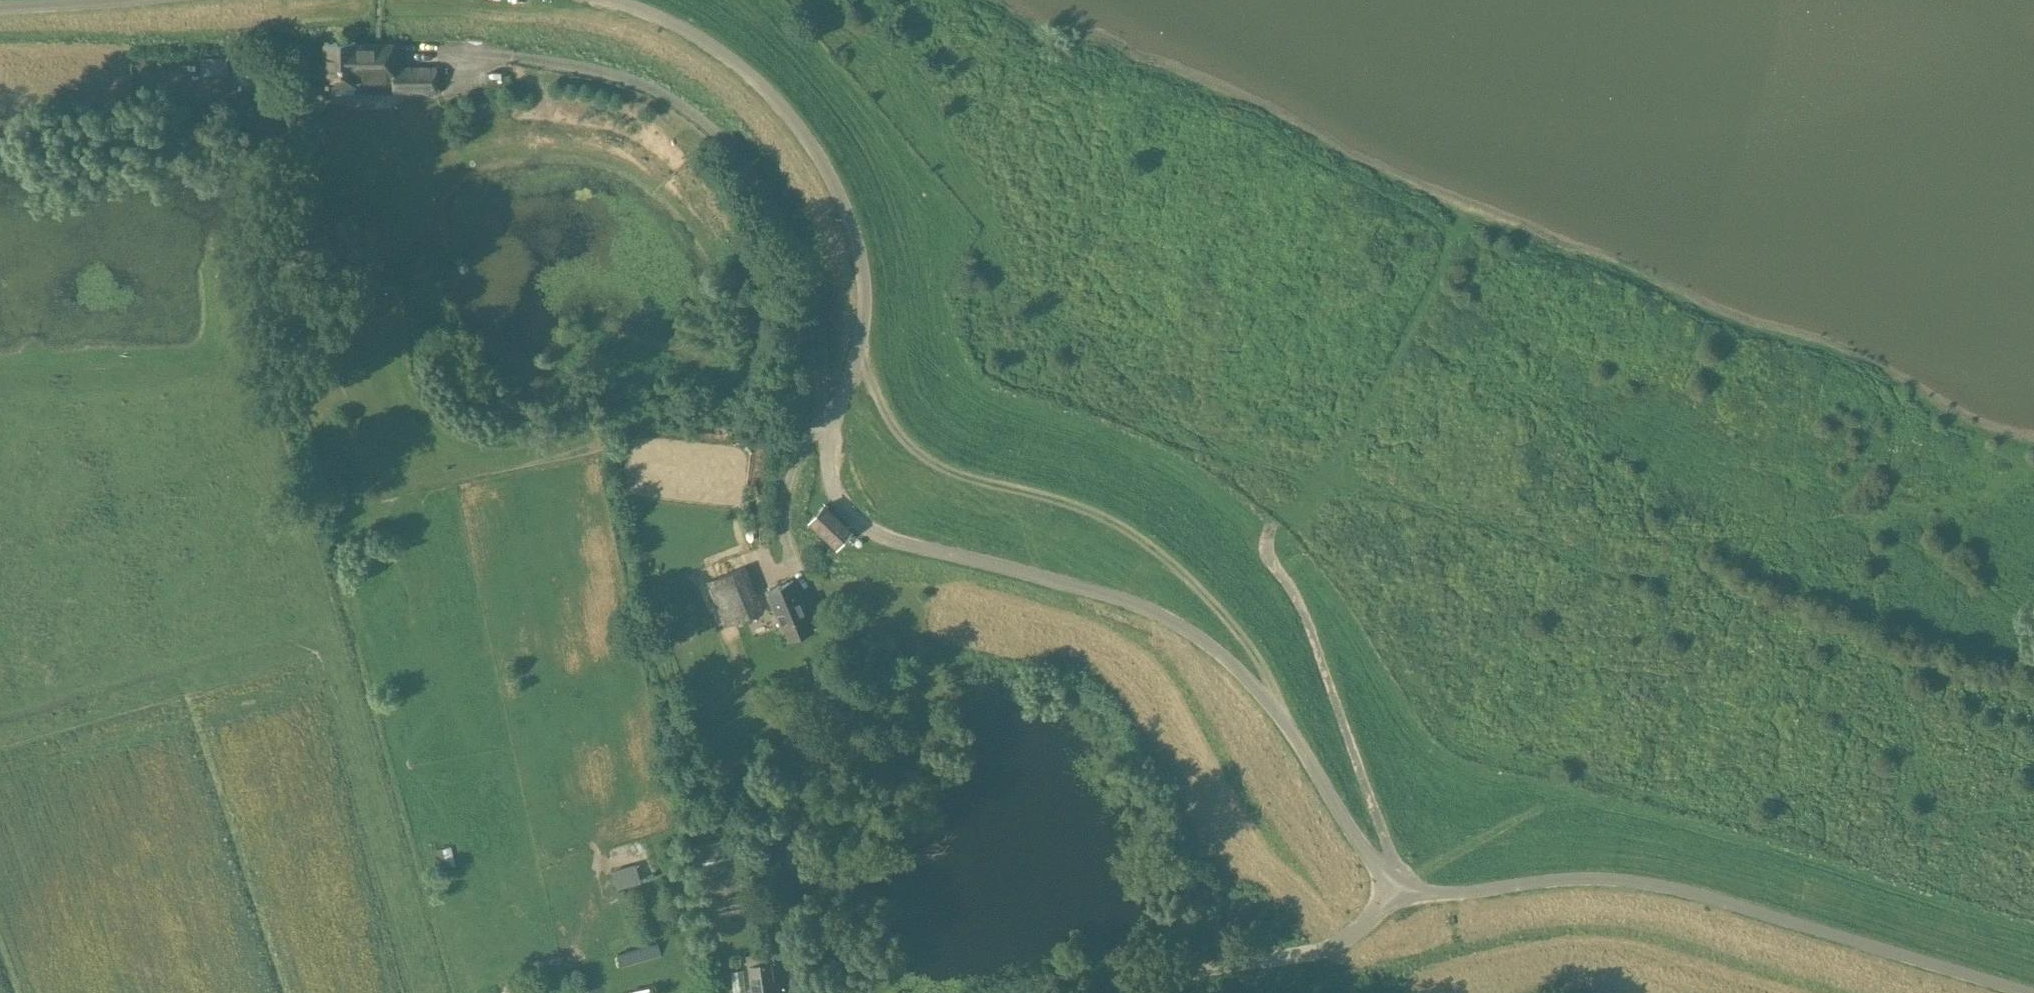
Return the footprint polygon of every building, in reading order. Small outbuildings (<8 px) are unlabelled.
[(356,40),(324,41),(324,62),(318,62),(318,80),(324,80),(324,84),(356,83),(356,93),(436,92),(436,66),(394,67),(394,43),(356,43),(356,40)] [(350,480),(334,484),(338,497),(353,494),(350,480)] [(849,531),(823,506),(811,519),(837,544),(849,531)] [(765,611),(747,566),(706,581),(724,627),(765,611)] [(794,579),(766,590),(786,640),(814,629),(794,579)] [(635,862),(611,869),(616,887),(640,880),(635,862)] [(627,950),(617,953),(621,968),(632,965),(627,950)] [(750,992),(775,992),(770,959),(745,963),(750,992)] [(734,992),(746,992),(743,969),(731,970),(734,992)] [(647,985),(627,990),(628,992),(649,992),(647,985)]
